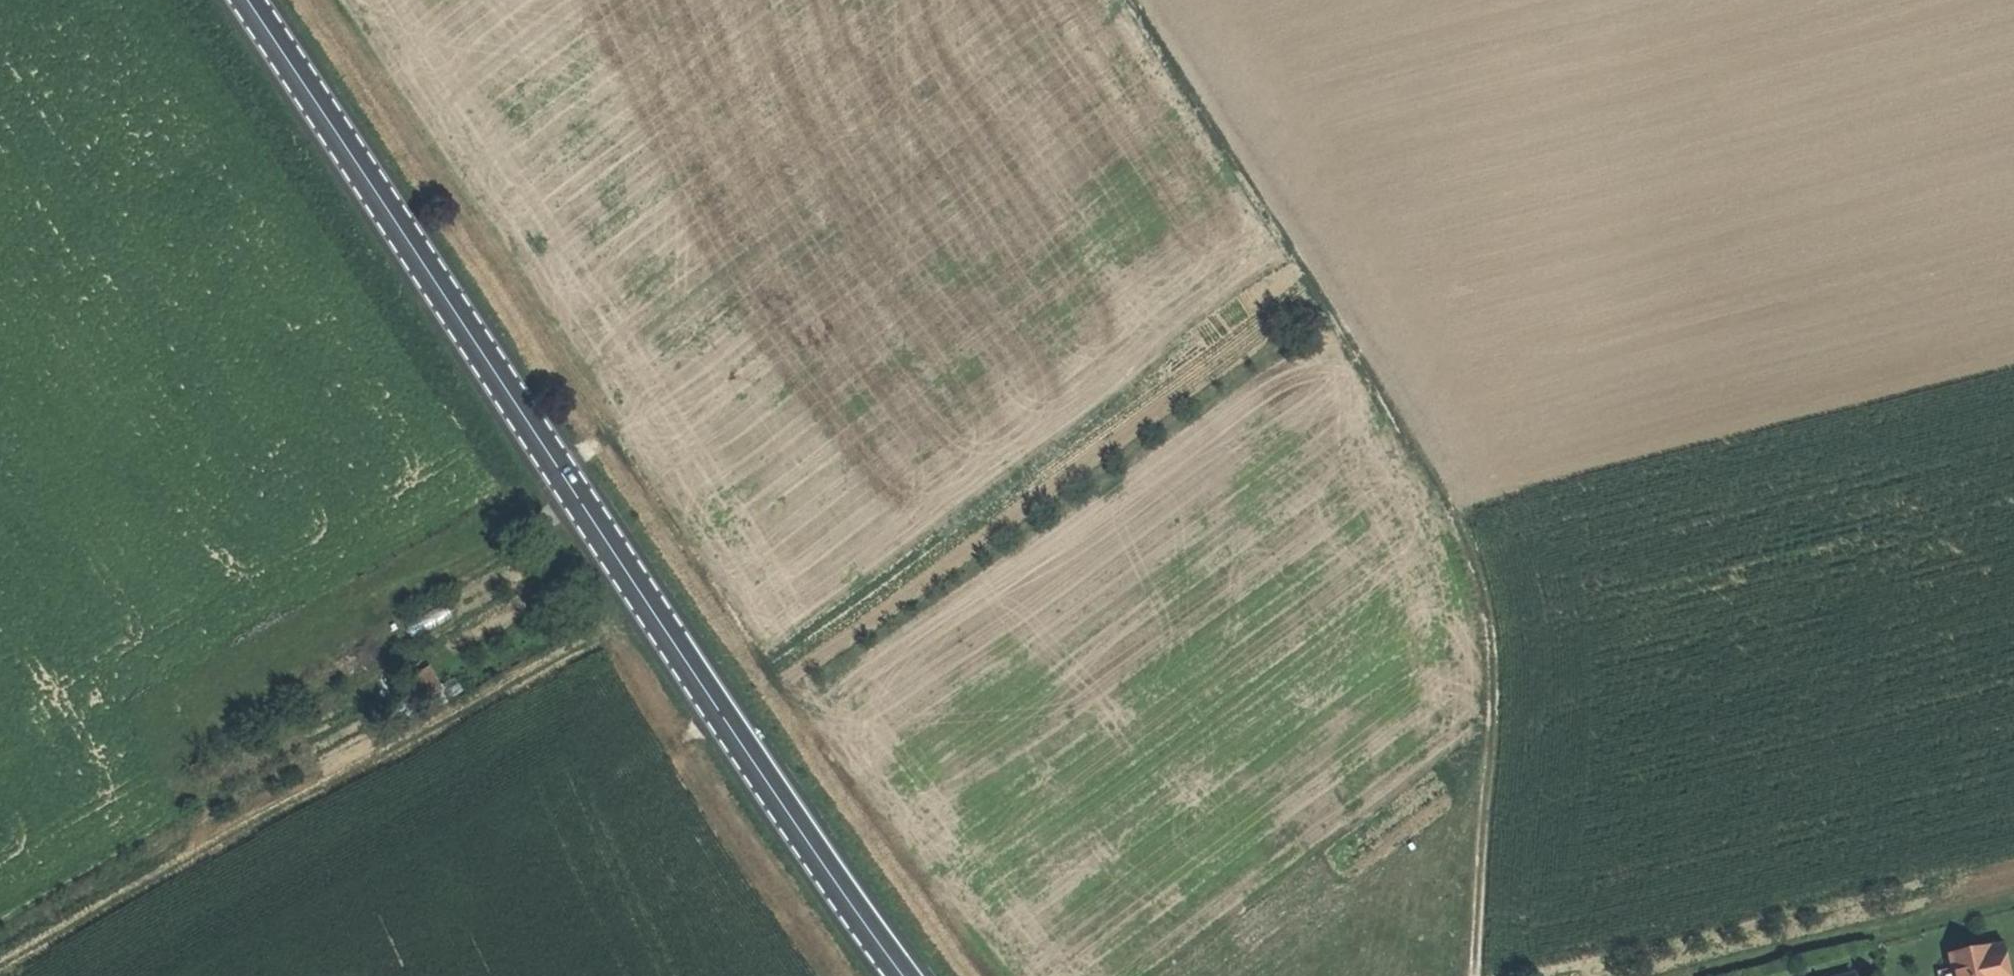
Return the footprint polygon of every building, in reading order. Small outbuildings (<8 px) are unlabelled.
[(2007,944),(1992,947),(1999,975),(2013,975),(2007,944)] [(1992,947),(1952,956),(1955,969),(1957,975),(1999,975),(1992,947)]
